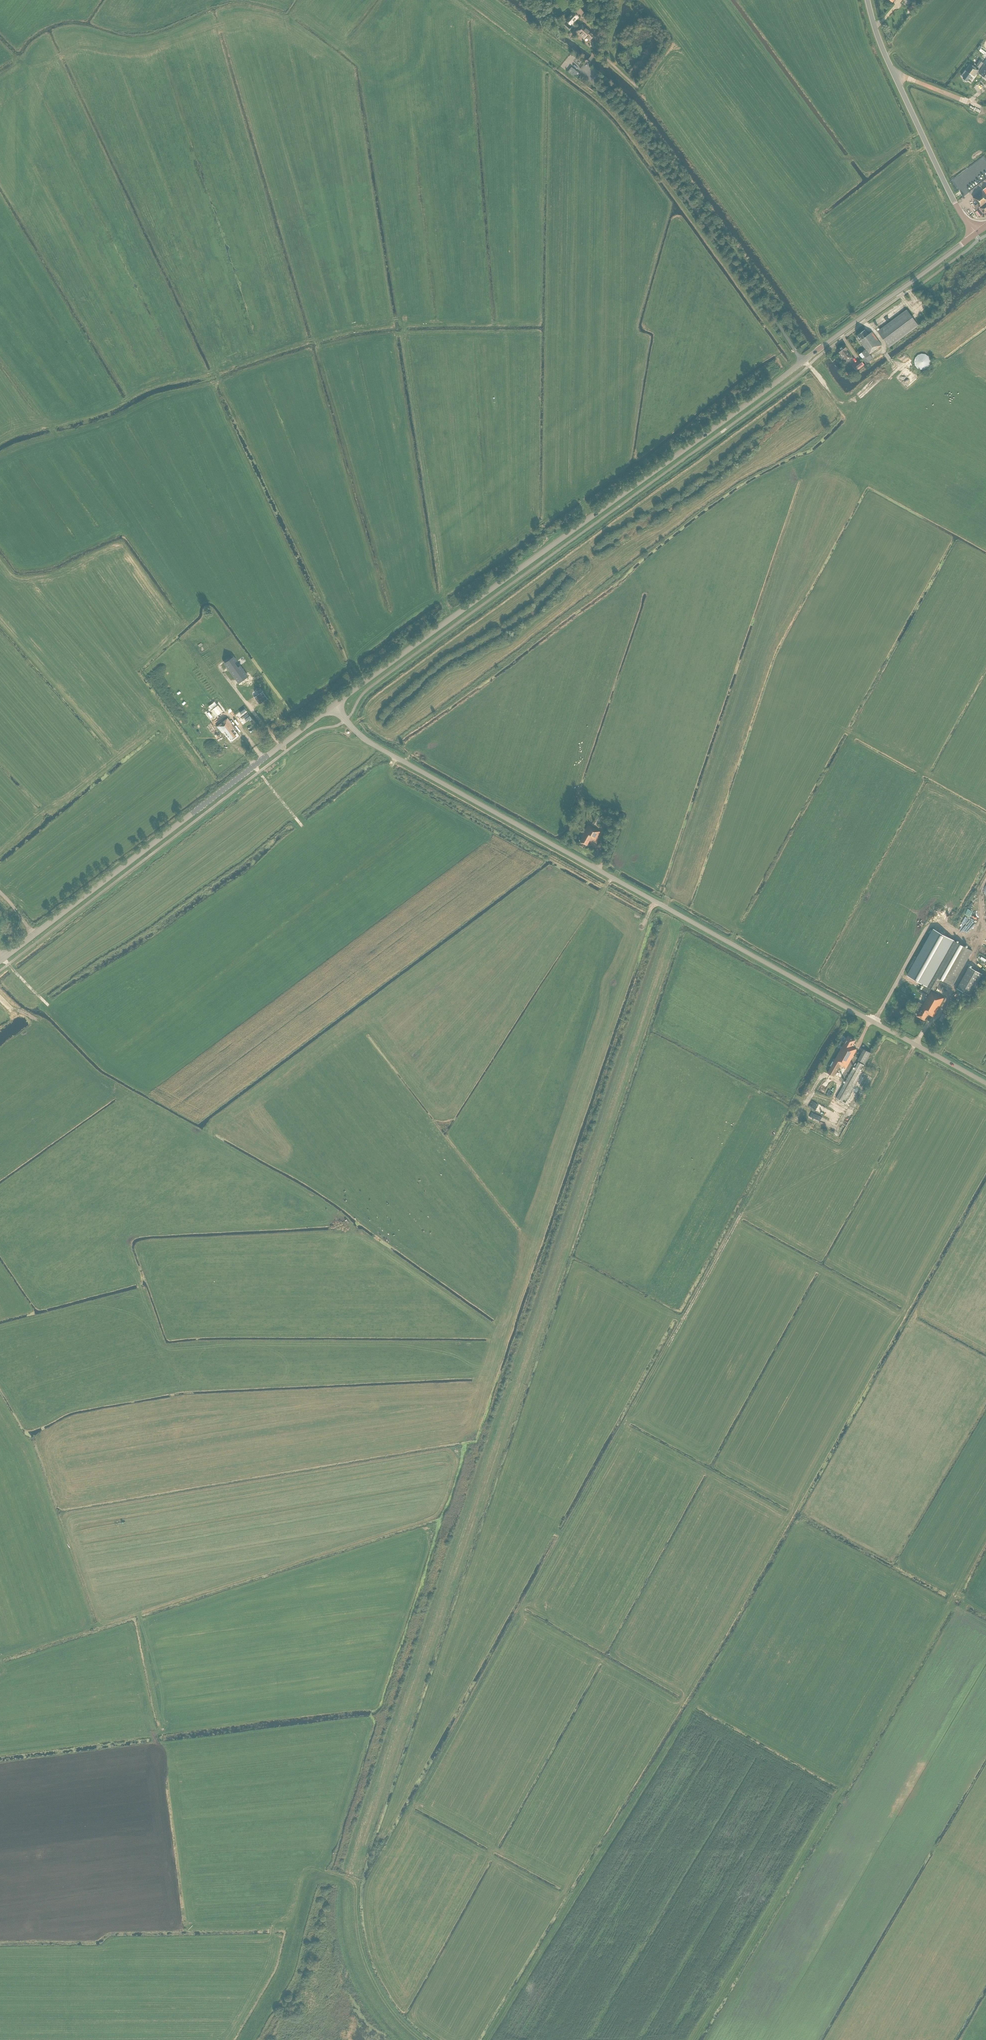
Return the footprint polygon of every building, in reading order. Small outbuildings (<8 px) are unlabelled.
[(571,25),(579,17),(573,12),(566,20),(571,25)] [(590,41),(595,35),(590,31),(591,31),(582,23),(575,32),(584,39),(586,37),(590,41)] [(974,77),(979,70),(971,64),(966,71),(965,70),(962,76),(964,77),(963,78),(967,81),(971,75),(974,77)] [(580,73),(571,67),(568,71),(574,76),(575,74),(577,76),(580,73)] [(982,191),(979,193),(973,198),(978,203),(975,205),(975,207),(982,217),(984,217),(985,215),(985,196),(982,191)] [(919,325),(911,315),(907,309),(878,331),(889,347),(919,325)] [(868,335),(865,330),(857,335),(859,337),(857,338),(866,349),(864,350),(865,351),(860,354),(866,364),(873,359),(869,354),(882,345),(872,332),(868,335)] [(852,357),(846,350),(847,349),(844,345),(838,350),(841,354),(839,355),(842,359),(845,357),(847,361),(852,357)] [(922,369),(924,369),(926,368),(928,367),(930,365),(930,363),(931,360),(930,358),(929,356),(927,354),(925,354),(922,353),(920,354),(918,355),(916,356),(915,359),(914,361),(915,363),(916,366),(917,367),(919,369),(922,369)] [(856,371),(865,365),(860,359),(852,365),(856,371)] [(233,657),(225,662),(227,666),(228,665),(230,669),(230,670),(234,675),(233,675),(239,683),(248,677),(242,669),(239,666),(238,667),(235,662),(236,661),(233,657)] [(267,699),(262,692),(254,697),(259,704),(267,699)] [(218,705),(211,710),(216,717),(223,711),(218,705)] [(219,729),(220,728),(226,736),(225,737),(226,739),(227,738),(231,742),(240,735),(236,731),(237,731),(227,718),(216,726),(219,729)] [(595,840),(600,831),(597,829),(588,824),(581,837),(583,837),(580,841),(586,845),(590,838),(595,840)] [(925,985),(922,989),(930,993),(923,1004),(918,1001),(916,1005),(918,1007),(917,1009),(920,1011),(917,1016),(924,1019),(928,1013),(933,1016),(944,998),(933,991),(940,978),(953,985),(972,951),(951,938),(934,929),(908,975),(925,985)] [(970,995),(982,974),(969,966),(957,988),(970,995)] [(949,1014),(955,1004),(950,1001),(944,1011),(949,1014)] [(945,1022),(949,1016),(944,1013),(940,1020),(945,1022)] [(851,1046),(855,1040),(848,1036),(846,1041),(845,1041),(844,1042),(841,1040),(839,1044),(842,1046),(827,1072),(834,1076),(840,1065),(846,1068),(857,1049),(851,1046)] [(865,1063),(871,1053),(864,1049),(858,1059),(865,1063)] [(842,1101),(863,1064),(858,1062),(854,1069),(853,1068),(836,1097),(842,1101)]
